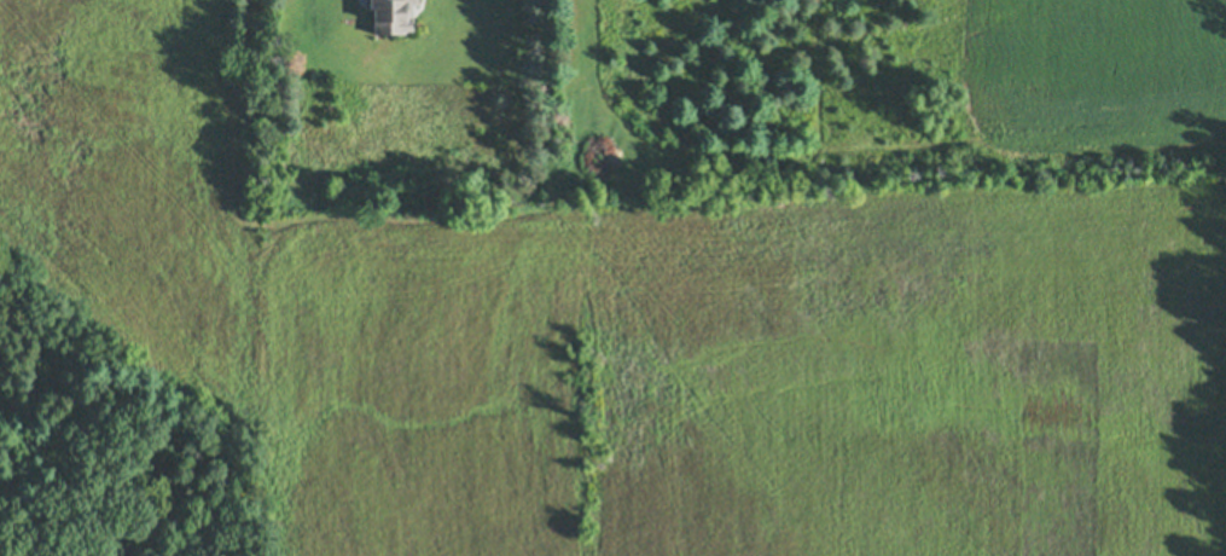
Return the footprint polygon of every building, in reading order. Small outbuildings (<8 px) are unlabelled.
[(371,10),(371,0),(419,0),(419,1),(420,1),(420,5),(413,5),(413,27),(413,30),(406,30),(406,35),(374,35),(374,10),(371,10)]
